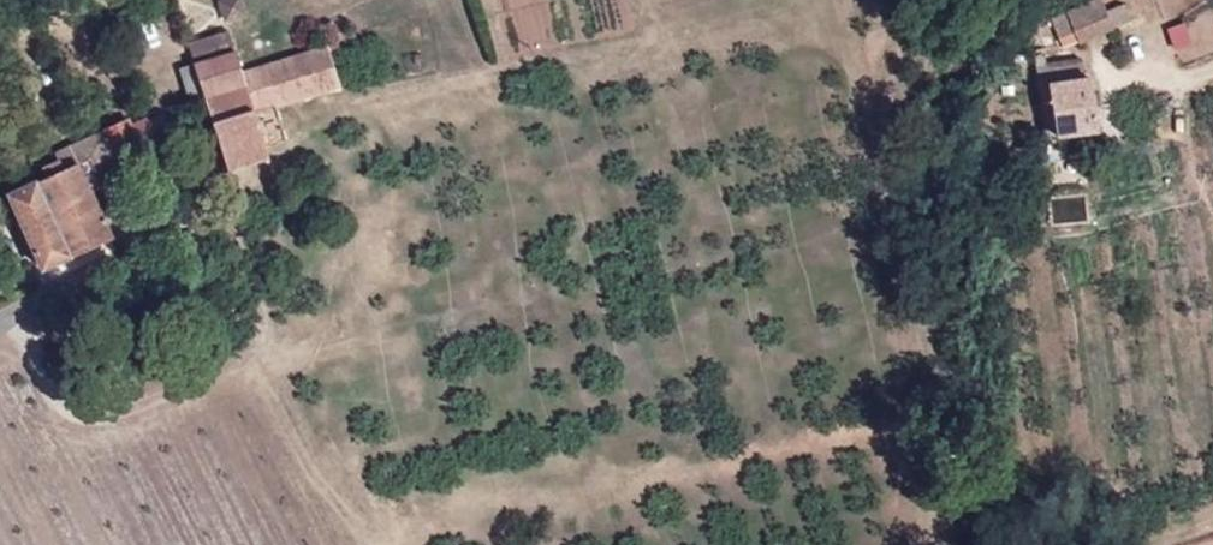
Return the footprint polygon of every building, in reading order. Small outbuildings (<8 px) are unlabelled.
[(491,12),(532,0),(487,0),(491,12)] [(1100,0),(1088,0),(1064,10),(1074,31),(1079,43),(1113,28),(1100,0)] [(1064,10),(1049,17),(1059,38),(1074,31),(1064,10)] [(234,50),(180,68),(190,103),(206,99),(227,169),(267,156),(252,111),(339,86),(326,46),(242,72),(234,50)] [(1098,129),(1098,125),(1090,79),(1084,80),(1081,58),(1034,66),(1037,88),(1047,87),(1055,136),(1098,129)] [(163,113),(151,118),(157,132),(158,134),(171,128),(163,113)] [(150,115),(132,124),(139,139),(157,132),(151,118),(150,115)] [(132,124),(129,119),(103,132),(111,151),(139,139),(132,124)] [(111,151),(103,132),(55,153),(58,159),(63,170),(78,163),(91,190),(122,176),(111,151)] [(63,170),(58,159),(42,167),(47,177),(63,170)] [(63,170),(47,177),(9,195),(45,268),(111,235),(91,190),(78,163),(63,170)] [(1046,242),(1043,231),(1030,235),(1032,245),(1046,242)]
